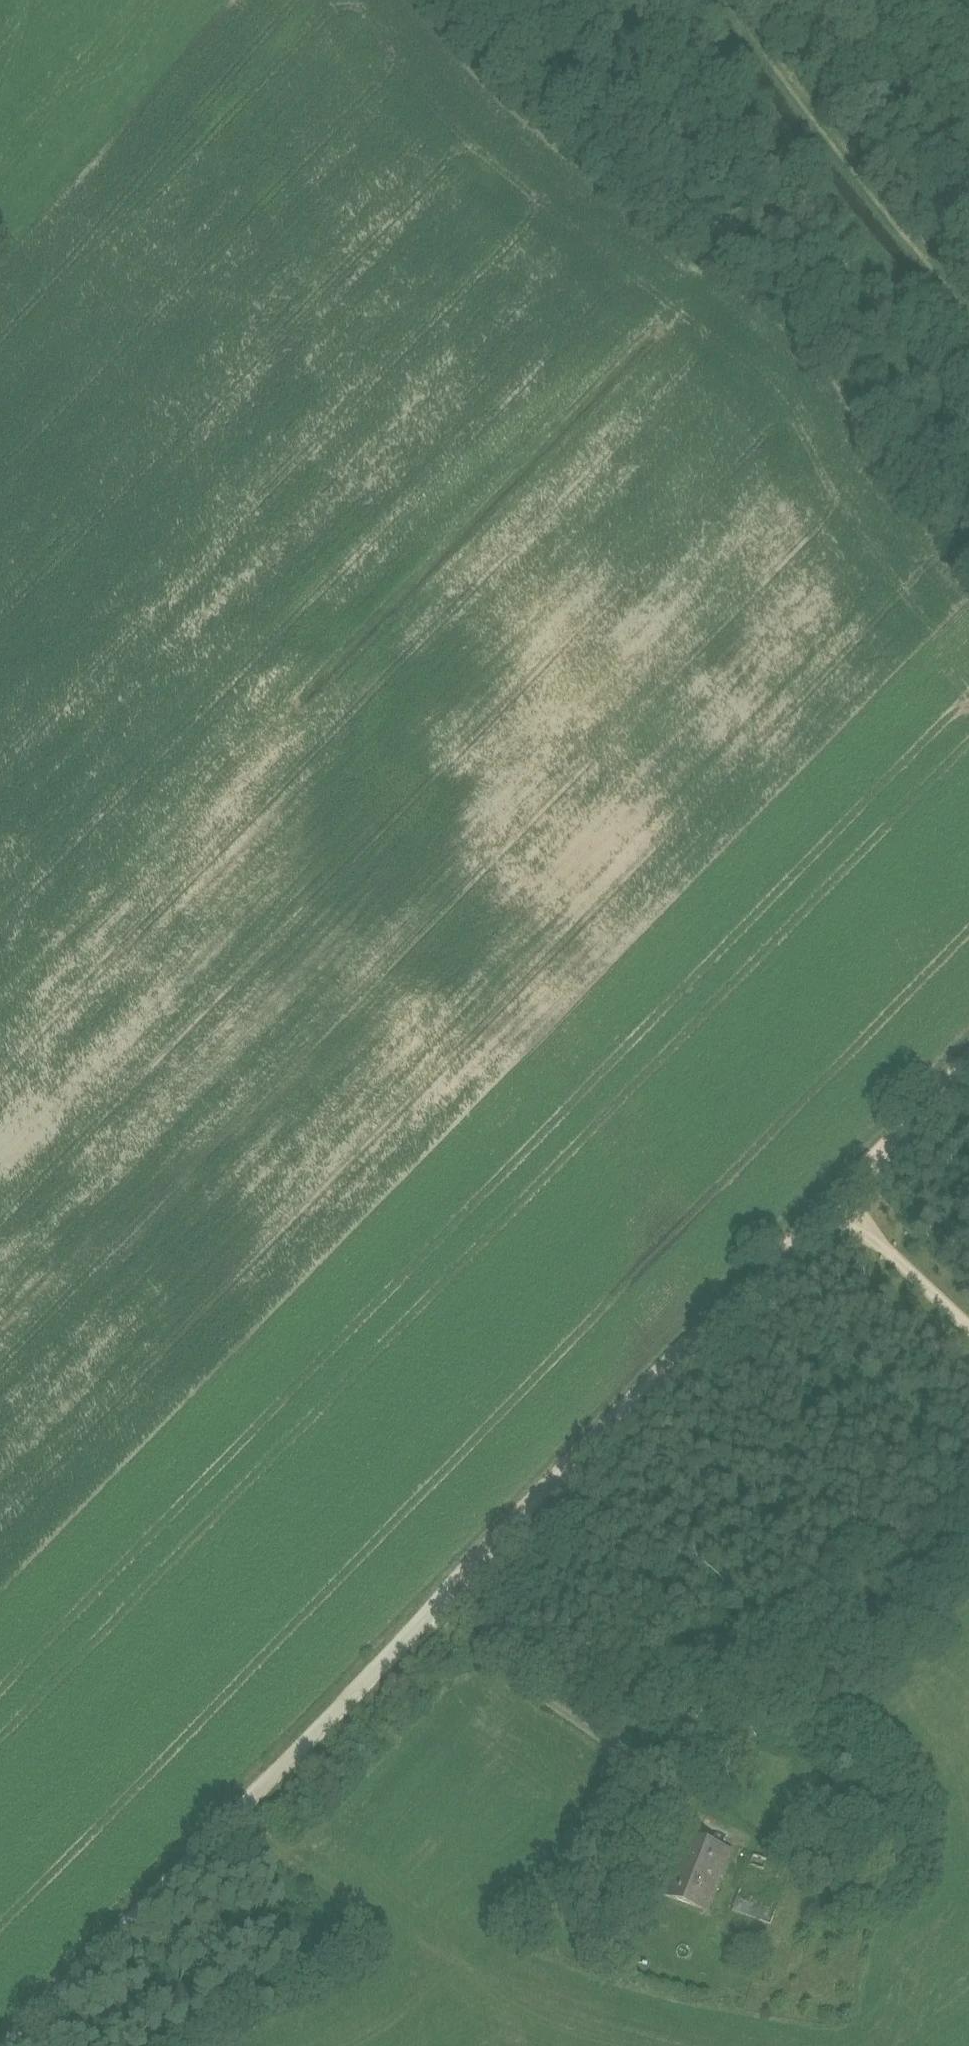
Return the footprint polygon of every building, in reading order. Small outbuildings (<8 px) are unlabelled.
[(708,1911),(731,1852),(683,1833),(661,1893),(708,1911)]
